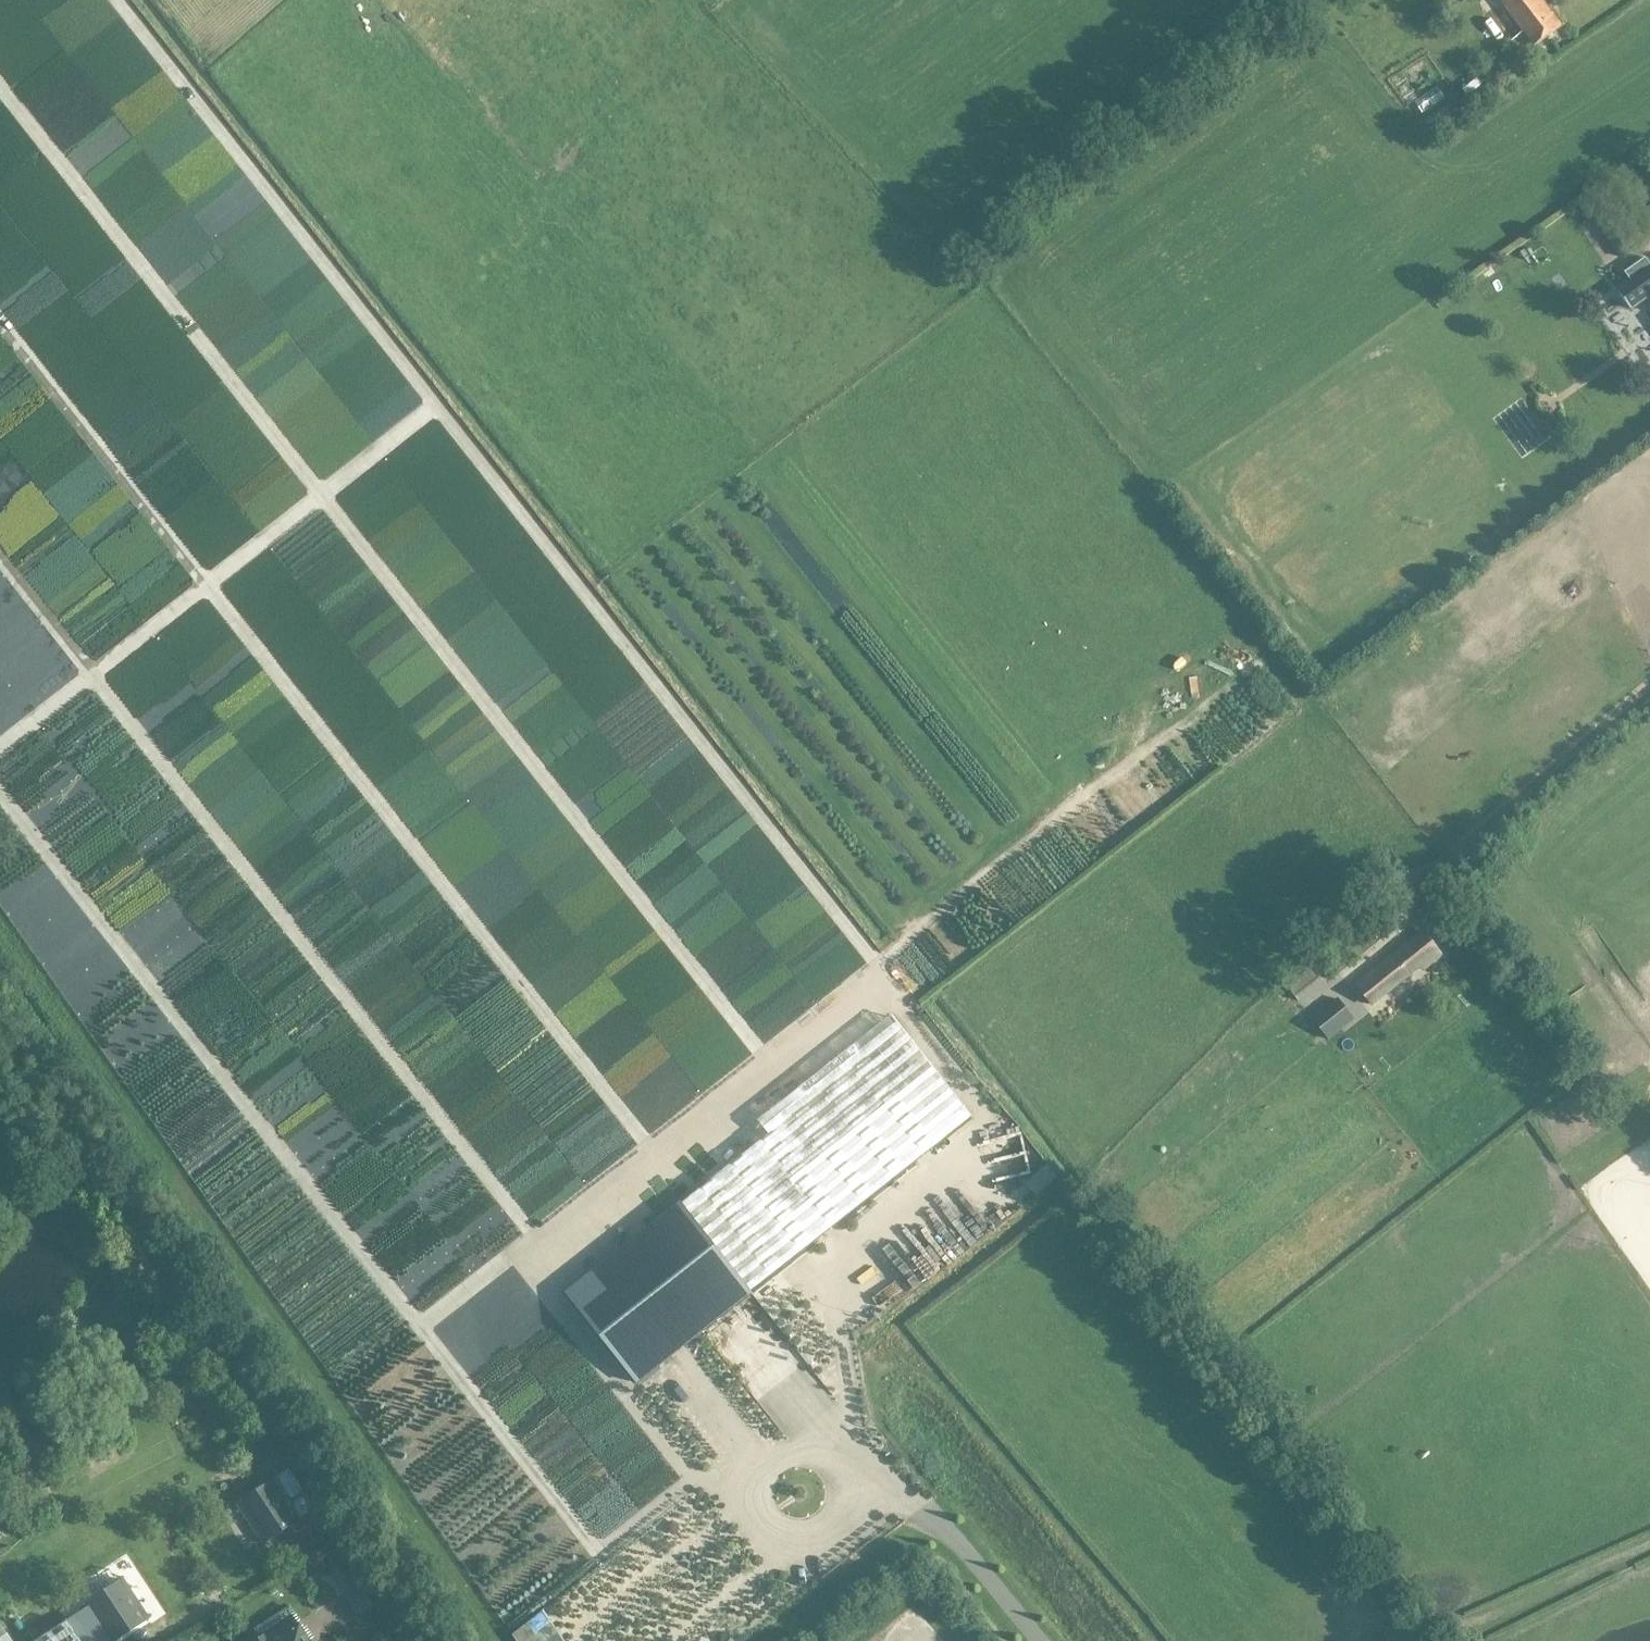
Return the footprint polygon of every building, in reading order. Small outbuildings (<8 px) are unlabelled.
[(1373,16),(1396,0),(1363,0),(1373,16)] [(1499,70),(1527,50),(1494,6),(1466,27),(1499,70)] [(1618,292),(1630,309),(1649,294),(1649,269),(1618,292)] [(1300,1001),(1337,972),(1339,975),(1382,942),(1369,925),(1327,958),(1321,950),(1283,980),(1300,1001)] [(1441,955),(1422,931),(1354,986),(1370,1007),(1420,967),(1423,970),(1441,955)] [(1338,1000),(1313,1020),(1327,1038),(1352,1018),(1338,1000)] [(680,1205),(751,1294),(947,1139),(876,1050),(680,1205)] [(637,1383),(751,1294),(680,1205),(567,1295),(637,1383)] [(288,1470),(271,1482),(243,1500),(269,1538),(314,1509),(288,1470)] [(115,1585),(87,1603),(88,1605),(112,1640),(113,1640),(147,1618),(122,1580),(115,1585)] [(65,1621),(78,1640),(112,1640),(88,1605),(65,1621)] [(290,1618),(262,1636),(260,1632),(246,1640),(305,1640),(290,1618)] [(56,1627),(34,1640),(78,1640),(65,1621),(56,1627)] [(0,1626),(0,1640),(10,1640),(0,1626)]
